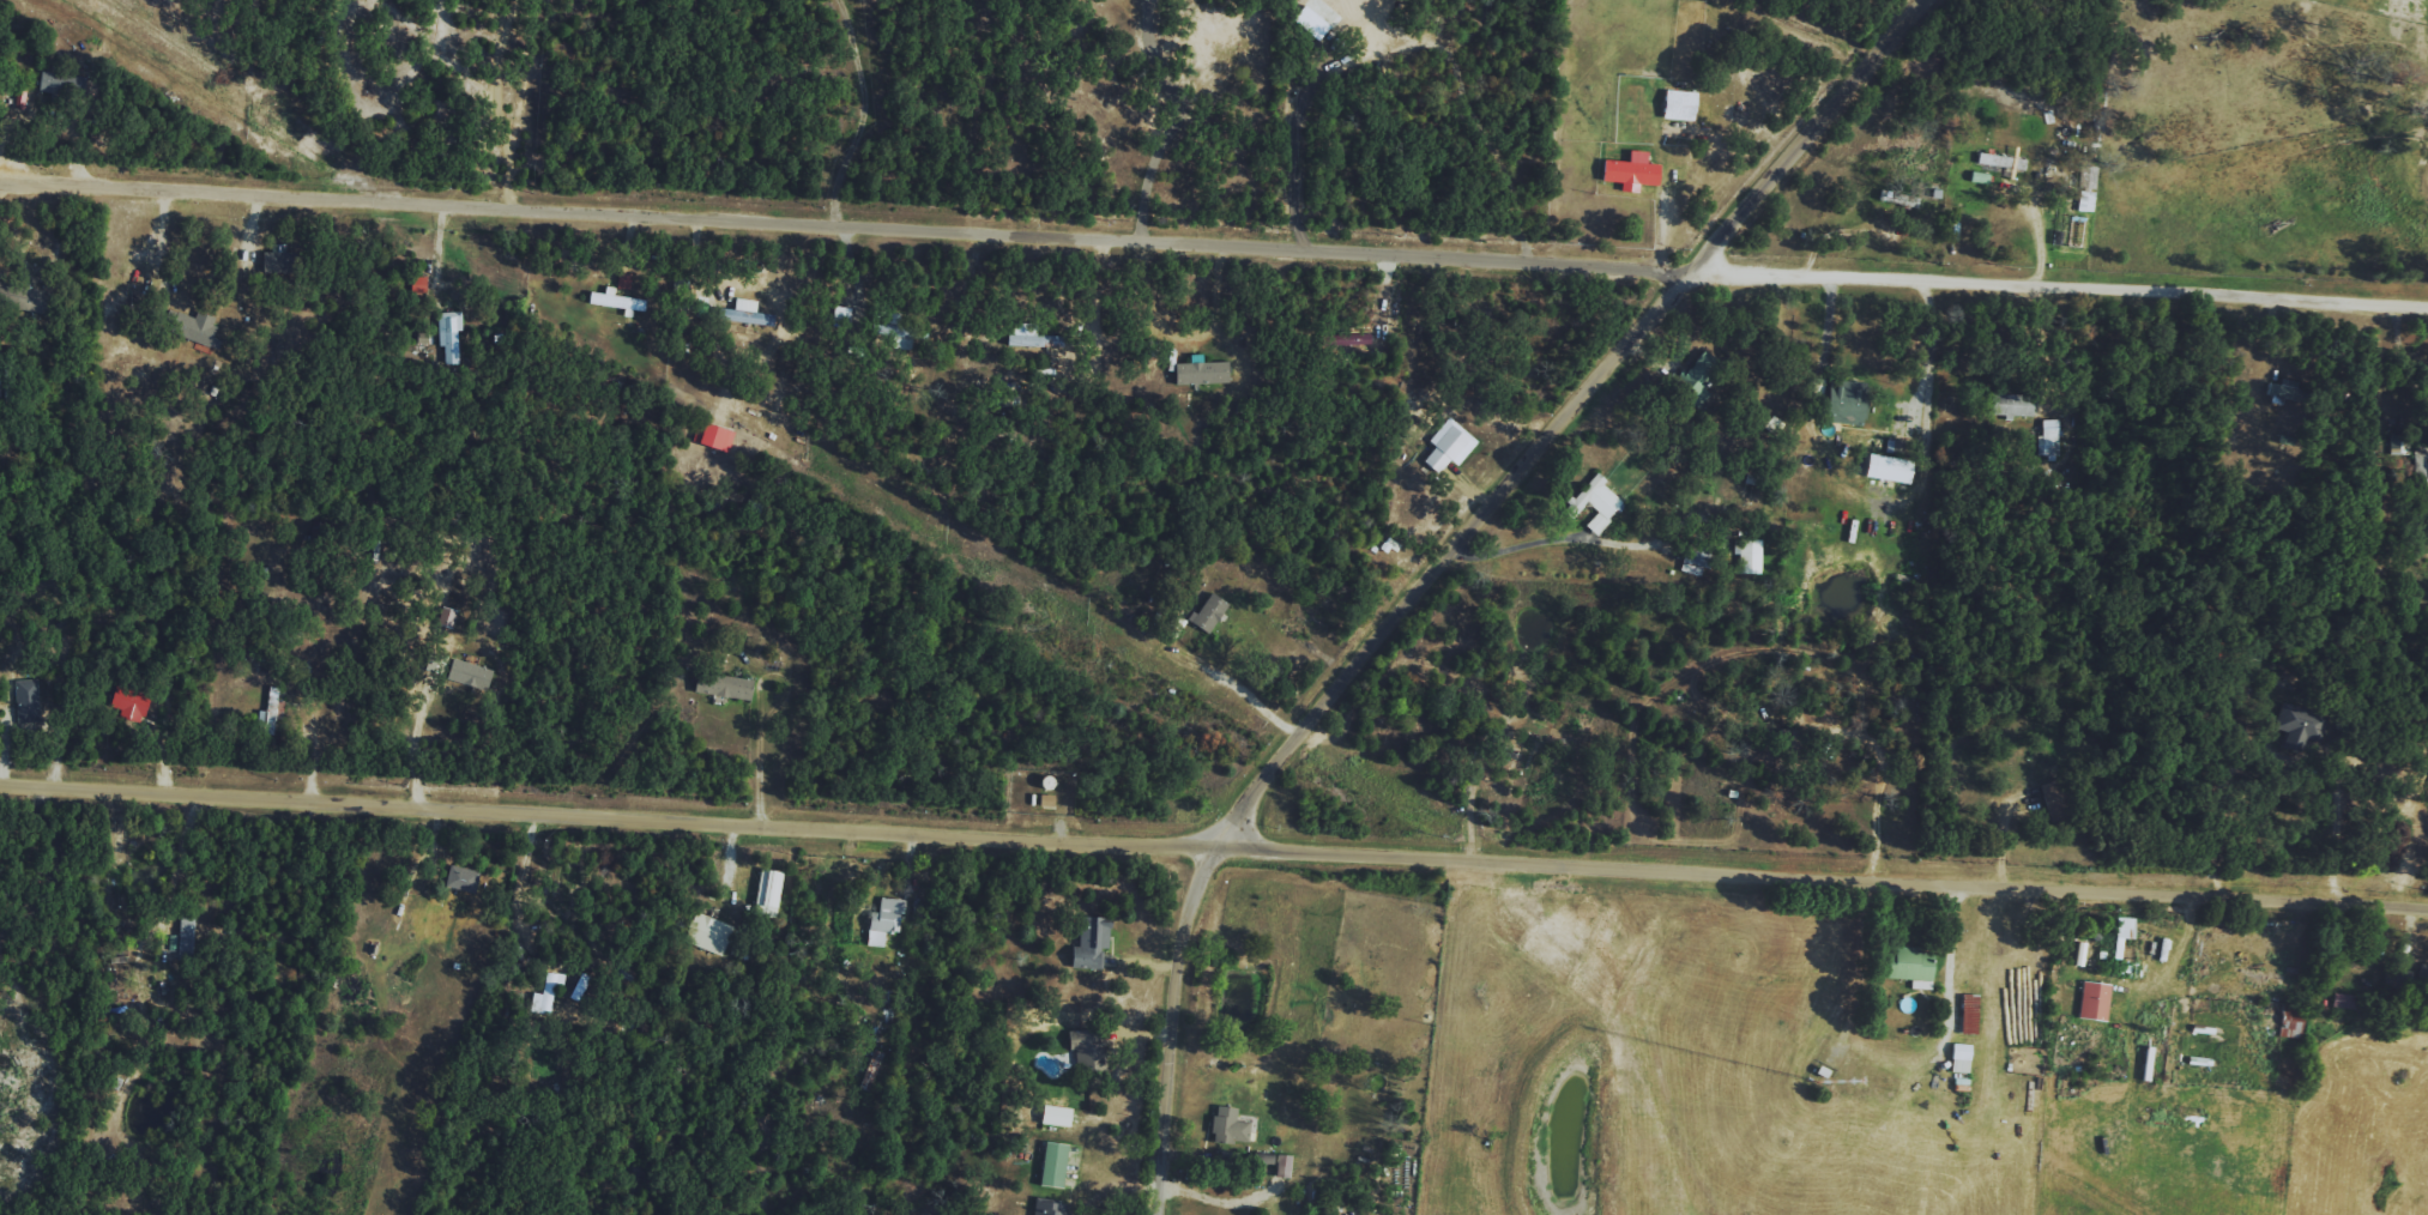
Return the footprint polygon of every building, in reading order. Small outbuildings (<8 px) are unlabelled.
[(1287,19),(1313,42),(1326,27),(1300,5),(1287,19)] [(38,92),(70,96),(73,75),(41,71),(38,92)] [(1660,120),(1692,121),(1693,91),(1661,90),(1660,120)] [(1645,152),(1627,151),(1626,162),(1600,160),(1599,181),(1619,182),(1618,192),(1636,193),(1636,184),(1655,185),(1657,165),(1644,164),(1645,152)] [(283,245),(268,245),(268,253),(258,253),(259,273),(291,272),(290,252),(283,252),(283,245)] [(422,292),(423,278),(408,277),(408,292),(422,292)] [(52,289),(0,282),(0,306),(49,313),(52,289)] [(642,300),(609,296),(610,288),(602,287),(601,294),(586,292),(585,305),(641,311),(642,300)] [(220,317),(199,310),(197,317),(176,311),(169,332),(221,349),(224,340),(214,337),(220,317)] [(898,314),(872,310),(870,334),(892,337),(891,349),(907,351),(910,327),(897,325),(898,314)] [(460,312),(435,313),(436,347),(440,347),(441,365),(457,364),(455,331),(461,331),(460,312)] [(1003,346),(1062,348),(1063,336),(1034,335),(1034,324),(1009,323),(1009,334),(1003,334),(1003,346)] [(1701,387),(1720,369),(1703,352),(1675,378),(1699,403),(1708,394),(1701,387)] [(1199,363),(1199,355),(1186,355),(1186,363),(1171,364),(1172,385),(1225,383),(1225,362),(1199,363)] [(1821,423),(1861,425),(1863,383),(1850,382),(1851,381),(1835,380),(1835,387),(1822,386),(1821,423)] [(1987,395),(1988,418),(2032,416),(2031,394),(1987,395)] [(1425,445),(1456,468),(1476,440),(1445,417),(1425,445)] [(689,443),(725,454),(732,432),(696,422),(689,443)] [(1863,453),(1860,477),(1906,484),(1910,461),(1900,459),(1903,441),(1881,438),(1878,456),(1863,453)] [(1856,478),(1860,457),(1855,456),(1850,477),(1856,478)] [(1623,503),(1592,475),(1559,510),(1569,520),(1585,503),(1595,512),(1583,526),(1593,535),(1623,503)] [(1705,578),(1714,547),(1688,540),(1680,571),(1705,578)] [(1206,634),(1224,604),(1206,593),(1188,623),(1206,634)] [(438,622),(456,628),(460,611),(443,606),(438,622)] [(492,666),(454,660),(451,681),(488,688),(492,666)] [(750,679),(694,670),(690,691),(747,700),(750,679)] [(16,680),(18,723),(41,722),(39,679),(16,680)] [(154,697),(118,685),(111,707),(121,710),(120,714),(146,723),(154,697)] [(259,732),(278,733),(279,687),(269,686),(268,711),(260,710),(259,732)] [(2303,742),(2306,734),(2317,739),(2325,720),(2283,701),(2271,727),(2303,742)] [(1037,806),(1052,807),(1053,795),(1038,794),(1037,806)] [(476,894),(482,872),(452,864),(446,885),(476,894)] [(775,909),(781,872),(758,868),(751,904),(775,909)] [(864,946),(882,946),(883,933),(897,933),(897,913),(906,913),(906,899),(877,898),(876,912),(865,912),(864,946)] [(733,927),(690,911),(679,940),(722,956),(733,927)] [(1106,949),(1108,919),(1078,916),(1076,948),(1067,947),(1066,966),(1100,969),(1101,948),(1106,949)] [(169,935),(168,951),(196,951),(197,917),(180,917),(179,935),(169,935)] [(2132,939),(2133,918),(2115,917),(2114,938),(2132,939)] [(1891,948),(1891,949),(1877,949),(1876,978),(1930,980),(1930,949),(1891,948)] [(540,993),(529,992),(527,1012),(553,1015),(558,974),(542,972),(540,993)] [(578,1001),(587,976),(577,972),(568,997),(578,1001)] [(2103,1021),(2109,984),(2081,980),(2075,1017),(2103,1021)] [(2352,1008),(2353,994),(2331,993),(2330,1007),(2352,1008)] [(2302,1004),(2280,1004),(2279,1037),(2301,1037),(2302,1004)] [(1087,1030),(1071,1030),(1072,1068),(1105,1067),(1104,1042),(1087,1042),(1087,1030)] [(1968,1072),(1969,1044),(1949,1043),(1949,1072),(1968,1072)] [(1249,1122),(1234,1119),(1235,1108),(1212,1105),(1207,1141),(1245,1147),(1249,1122)] [(1036,1185),(1060,1187),(1064,1144),(1040,1141),(1036,1185)] [(1031,1202),(1030,1214),(1068,1214),(1068,1204),(1031,1202)]
